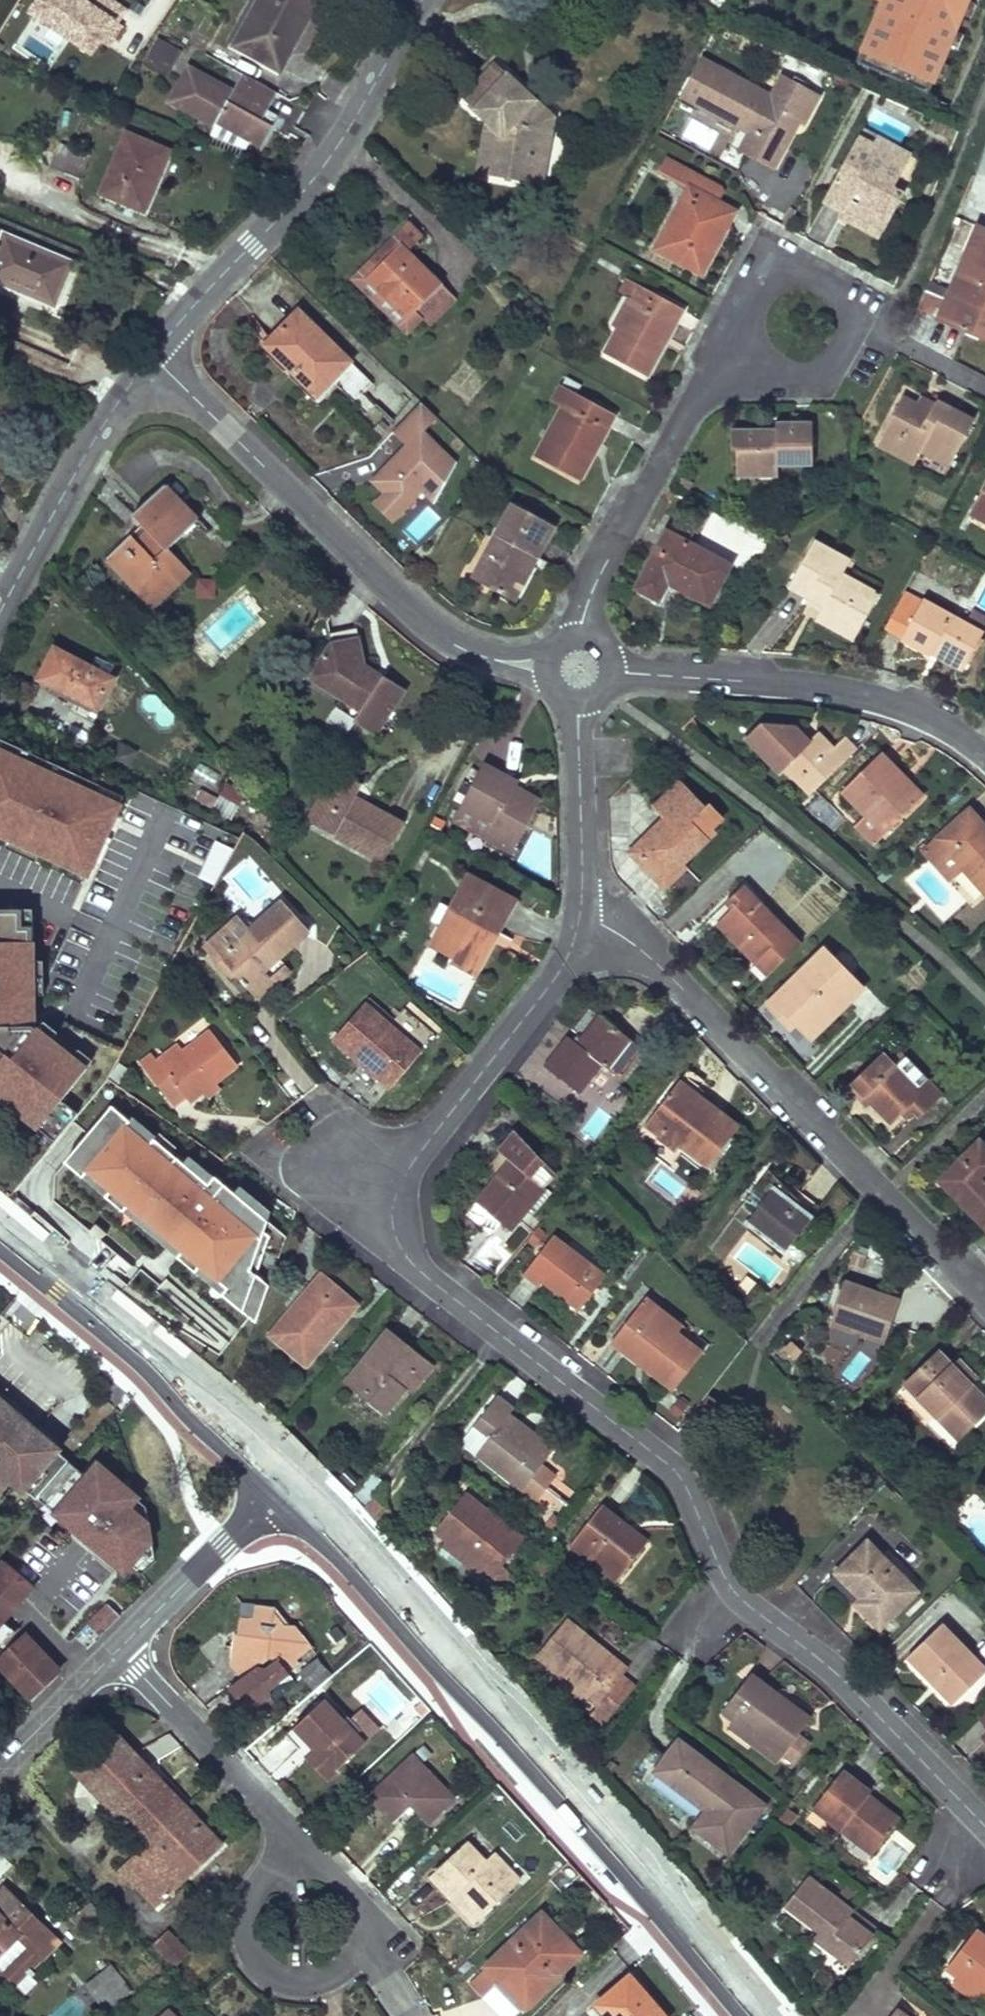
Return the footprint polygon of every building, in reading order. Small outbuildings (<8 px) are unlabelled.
[(1,29),(18,2),(20,0),(0,0),(0,31),(1,29)] [(121,24),(129,11),(110,0),(96,0),(91,7),(121,24)] [(233,45),(280,71),(294,46),(315,8),(310,5),(313,0),(258,0),(243,27),(233,45)] [(310,5),(315,8),(294,46),(305,52),(331,4),(324,0),(313,0),(310,5)] [(833,4),(841,8),(835,22),(863,33),(869,20),(949,53),(960,26),(942,18),(949,0),(834,0),(833,4)] [(18,2),(1,29),(30,47),(30,48),(41,55),(58,28),(18,2)] [(228,42),(233,45),(243,27),(237,24),(228,42)] [(23,58),(30,47),(1,29),(0,31),(0,43),(23,58)] [(159,38),(147,60),(168,72),(180,50),(159,38)] [(701,57),(680,95),(748,132),(756,137),(746,155),(771,169),(792,132),(785,128),(791,118),(797,122),(803,125),(820,95),(783,75),(772,96),(701,57)] [(541,184),(553,117),(539,104),(522,100),(524,90),(495,64),(463,98),(488,121),(503,134),(495,175),(541,184)] [(270,126),(261,121),(277,93),(270,89),(269,90),(241,75),(232,91),(189,67),(170,101),(214,125),(210,135),(246,149),(250,140),(259,145),(270,126)] [(791,118),(785,128),(792,132),(797,122),(791,118)] [(488,121),(478,173),(495,175),(503,134),(488,121)] [(864,130),(859,137),(874,145),(878,137),(864,130)] [(756,137),(748,132),(738,150),(746,155),(756,137)] [(126,133),(101,193),(144,210),(169,150),(126,133)] [(859,137),(825,200),(843,210),(844,211),(846,207),(883,227),(885,228),(903,193),(892,188),(910,155),(878,137),(874,145),(859,137)] [(60,143),(51,166),(80,178),(89,155),(60,143)] [(689,188),(656,249),(701,273),(721,237),(715,233),(720,223),(727,226),(735,211),(717,202),(723,191),(721,187),(667,157),(660,171),(689,188)] [(843,210),(840,215),(879,236),(883,227),(846,207),(844,211),(843,210)] [(421,318),(415,312),(407,319),(366,279),(402,243),(409,250),(422,236),(409,222),(353,279),(407,332),(421,318)] [(720,223),(715,233),(721,237),(727,226),(720,223)] [(938,319),(984,339),(984,230),(977,227),(938,319)] [(54,305),(72,262),(4,234),(0,243),(0,282),(54,305)] [(402,243),(366,279),(407,319),(415,312),(443,284),(409,250),(402,243)] [(629,279),(622,292),(631,297),(635,300),(643,286),(629,279)] [(619,329),(606,353),(646,375),(664,343),(659,341),(670,321),(675,323),(683,308),(643,286),(635,300),(631,297),(615,326),(619,329)] [(296,369),(293,372),(313,392),(328,377),(332,380),(334,379),(356,401),(373,383),(299,311),(269,342),(296,369)] [(670,321),(659,341),(664,343),(675,323),(670,321)] [(553,400),(564,406),(572,391),(561,385),(553,400)] [(572,391),(564,406),(536,457),(578,480),(593,453),(588,451),(594,440),(599,442),(614,414),(572,391)] [(950,466),(973,421),(936,401),(933,406),(930,412),(917,405),(901,397),(880,437),(881,438),(916,456),(917,457),(921,450),(950,466)] [(920,399),(917,405),(930,412),(933,406),(920,399)] [(422,491),(435,503),(456,464),(422,431),(436,417),(421,402),(393,431),(408,445),(372,481),(384,493),(403,511),(422,491)] [(731,430),(731,450),(736,450),(736,471),(778,470),(778,465),(813,464),(812,422),(776,423),(776,429),(776,433),(768,433),(766,429),(731,430)] [(881,438),(878,444),(913,463),(916,456),(881,438)] [(142,525),(148,532),(167,550),(183,535),(179,530),(194,515),(165,484),(132,515),(142,525)] [(970,513),(984,521),(984,485),(970,513)] [(393,522),(403,511),(384,493),(374,504),(393,522)] [(513,503),(472,578),(506,597),(507,595),(530,554),(536,557),(554,525),(513,503)] [(194,515),(179,530),(183,535),(198,520),(194,515)] [(142,525),(131,535),(138,541),(148,532),(142,525)] [(667,531),(637,588),(658,599),(669,579),(675,582),(673,585),(709,604),(730,565),(667,531)] [(167,550),(148,532),(138,541),(131,535),(107,558),(123,575),(130,569),(153,593),(182,566),(167,550)] [(813,540),(788,586),(823,605),(820,611),(858,632),(874,603),(856,593),(860,584),(842,574),(850,560),(813,540)] [(530,554),(507,595),(513,599),(536,557),(530,554)] [(130,569),(123,575),(153,606),(189,572),(182,566),(153,593),(130,569)] [(879,594),(860,584),(856,593),(874,603),(879,594)] [(922,601),(905,592),(886,627),(903,637),(922,601)] [(249,594),(244,598),(257,612),(261,609),(249,594)] [(933,652),(938,643),(943,646),(942,649),(967,662),(984,629),(984,616),(973,610),(966,623),(922,600),(922,601),(903,637),(901,639),(932,655),(933,652)] [(858,632),(820,611),(816,619),(854,640),(858,632)] [(360,639),(358,629),(331,635),(333,645),(360,639)] [(362,712),(380,686),(373,681),(378,674),(366,666),(360,639),(333,645),(317,668),(349,690),(343,698),(362,712)] [(938,643),(933,652),(964,669),(967,662),(942,649),(943,646),(938,643)] [(56,648),(39,679),(96,710),(113,680),(56,648)] [(349,690),(317,668),(311,677),(343,698),(349,690)] [(380,686),(385,679),(378,674),(373,681),(380,686)] [(380,686),(362,712),(356,721),(376,735),(405,693),(385,679),(380,686)] [(694,716),(681,728),(689,734),(697,724),(694,716)] [(883,724),(877,729),(888,736),(893,729),(883,724)] [(761,725),(747,739),(779,773),(784,768),(789,763),(815,790),(856,751),(844,738),(833,749),(818,733),(809,741),(795,727),(761,725)] [(0,747),(0,839),(85,878),(120,802),(0,747)] [(875,759),(842,791),(866,815),(885,834),(923,797),(893,767),(888,772),(875,759)] [(789,763),(784,768),(810,795),(815,790),(789,763)] [(482,765),(452,822),(512,853),(539,802),(515,789),(517,784),(482,765)] [(308,821),(318,827),(328,809),(324,806),(342,772),(336,769),(308,821)] [(334,835),(352,804),(355,797),(363,784),(342,772),(324,806),(328,809),(318,827),(334,835)] [(712,828),(724,817),(710,803),(706,806),(682,780),(654,807),(664,818),(672,827),(660,838),(656,833),(637,852),(667,884),(668,885),(687,867),(683,863),(716,832),(712,828)] [(226,786),(220,798),(239,808),(245,796),(226,786)] [(368,804),(355,797),(352,804),(364,810),(368,804)] [(790,802),(786,808),(792,813),(798,806),(790,802)] [(352,804),(334,835),(384,862),(404,823),(368,804),(364,810),(352,804)] [(966,813),(984,834),(984,826),(969,809),(966,813)] [(962,867),(984,892),(984,834),(966,813),(928,847),(924,842),(919,846),(949,879),(962,867)] [(885,834),(866,815),(855,826),(874,845),(885,834)] [(664,818),(630,852),(664,887),(667,884),(637,852),(656,833),(660,838),(672,827),(664,818)] [(199,881),(217,888),(232,851),(215,844),(199,881)] [(466,873),(438,926),(447,930),(438,949),(453,957),(474,968),(493,933),(499,936),(518,901),(466,873)] [(759,958),(755,962),(768,976),(801,943),(744,884),(725,902),(731,908),(721,919),(759,958)] [(283,900),(250,929),(239,916),(203,947),(223,969),(228,965),(235,973),(254,994),(272,979),(271,978),(264,971),(310,931),(283,900)] [(35,1023),(31,910),(0,909),(0,1022),(35,1023)] [(721,919),(717,923),(755,962),(759,958),(721,919)] [(438,926),(428,944),(438,949),(447,930),(438,926)] [(474,968),(453,957),(450,963),(477,977),(499,936),(493,933),(474,968)] [(824,948),(767,1004),(780,1018),(785,1012),(796,1023),(811,1039),(863,988),(824,948)] [(228,965),(223,969),(230,977),(235,973),(228,965)] [(272,979),(254,994),(258,999),(291,971),(286,965),(271,978),(272,979)] [(364,1003),(333,1039),(359,1061),(361,1063),(364,1059),(369,1063),(366,1067),(378,1078),(390,1088),(421,1052),(409,1042),(390,1025),(364,1003)] [(785,1012),(780,1018),(790,1028),(796,1023),(785,1012)] [(577,1043),(602,1064),(621,1078),(644,1049),(599,1014),(577,1043)] [(395,1019),(390,1025),(409,1042),(414,1036),(395,1019)] [(37,1144),(92,1068),(35,1023),(0,1022),(0,1115),(37,1144)] [(163,1067),(186,1097),(189,1101),(203,1090),(214,1082),(237,1064),(211,1030),(183,1052),(163,1067)] [(580,1093),(602,1064),(577,1043),(567,1035),(544,1065),(580,1093)] [(156,1059),(163,1067),(183,1052),(177,1044),(156,1059)] [(882,1052),(852,1082),(853,1082),(872,1103),(892,1123),(902,1114),(922,1094),(891,1062),(882,1052)] [(902,1052),(891,1062),(922,1094),(902,1114),(907,1118),(915,1111),(921,1117),(944,1094),(902,1052)] [(174,1106),(186,1097),(163,1067),(156,1059),(152,1054),(140,1063),(174,1106)] [(359,1061),(355,1066),(374,1083),(378,1078),(366,1067),(369,1063),(364,1059),(361,1063),(359,1061)] [(120,1062),(110,1075),(119,1082),(128,1069),(120,1062)] [(709,1167),(739,1126),(679,1081),(650,1119),(663,1129),(657,1136),(677,1151),(681,1146),(709,1167)] [(203,1090),(209,1097),(220,1089),(214,1082),(203,1090)] [(853,1082),(848,1087),(868,1107),(872,1103),(853,1082)] [(130,1122),(112,1107),(88,1134),(64,1163),(73,1170),(82,1178),(87,1172),(110,1191),(105,1197),(123,1212),(128,1206),(140,1216),(170,1240),(183,1251),(177,1258),(180,1259),(195,1272),(200,1266),(212,1276),(227,1289),(222,1295),(248,1317),(255,1323),(269,1285),(256,1275),(264,1253),(278,1258),(286,1236),(281,1232),(254,1209),(215,1177),(209,1185),(154,1139),(149,1145),(126,1126),(130,1122)] [(650,1119),(644,1127),(657,1136),(663,1129),(650,1119)] [(514,1134),(483,1172),(494,1181),(465,1215),(489,1235),(500,1222),(509,1229),(529,1205),(536,1211),(551,1192),(545,1187),(554,1176),(514,1134)] [(961,1203),(984,1228),(984,1145),(979,1139),(940,1177),(964,1201),(961,1203)] [(727,1257),(748,1231),(782,1257),(822,1206),(771,1168),(752,1192),(748,1189),(741,1197),(746,1201),(711,1245),(727,1257)] [(940,1177),(938,1179),(961,1203),(964,1201),(940,1177)] [(552,1236),(524,1273),(540,1285),(543,1281),(580,1309),(605,1276),(552,1236)] [(321,1274),(270,1335),(306,1365),(357,1305),(321,1274)] [(844,1280),(829,1324),(884,1343),(899,1299),(844,1280)] [(646,1296),(641,1304),(676,1332),(683,1324),(646,1296)] [(674,1390),(703,1352),(676,1332),(641,1304),(611,1341),(640,1363),(643,1359),(648,1363),(645,1367),(674,1390)] [(389,1329),(386,1333),(414,1355),(417,1351),(389,1329)] [(409,1393),(429,1368),(414,1355),(386,1333),(367,1358),(404,1389),(409,1393)] [(414,1355),(429,1368),(433,1364),(417,1351),(414,1355)] [(906,1385),(958,1438),(984,1412),(984,1401),(970,1385),(976,1379),(958,1359),(951,1366),(938,1353),(906,1385)] [(404,1389),(367,1358),(346,1384),(384,1414),(404,1389)] [(475,1424),(490,1436),(504,1421),(508,1415),(513,1409),(496,1396),(475,1424)] [(710,1396),(697,1414),(713,1425),(725,1407),(710,1396)] [(10,1477),(37,1500),(69,1462),(33,1431),(29,1435),(16,1424),(19,1420),(0,1403),(0,1490),(10,1477)] [(508,1415),(504,1421),(545,1455),(549,1449),(508,1415)] [(33,1431),(19,1420),(16,1424),(29,1435),(33,1431)] [(545,1455),(504,1421),(490,1436),(477,1454),(537,1501),(555,1477),(541,1465),(547,1457),(545,1455)] [(142,1506),(149,1496),(106,1456),(56,1512),(133,1577),(162,1542),(157,1520),(142,1506)] [(503,1566),(523,1540),(464,1494),(435,1530),(446,1539),(438,1552),(484,1589),(499,1601),(508,1590),(509,1590),(519,1578),(503,1566)] [(601,1505),(570,1544),(617,1581),(643,1547),(622,1531),(626,1525),(601,1505)] [(626,1525),(622,1531),(643,1547),(648,1542),(626,1525)] [(880,1628),(916,1592),(867,1542),(836,1573),(861,1599),(856,1604),(880,1628)] [(0,1568),(0,1633),(19,1610),(37,1591),(31,1586),(5,1563),(0,1568)] [(254,1604),(240,1602),(239,1616),(253,1618),(254,1604)] [(89,1624),(101,1636),(121,1615),(108,1603),(89,1624)] [(274,1607),(254,1604),(253,1618),(239,1616),(237,1633),(233,1637),(229,1664),(241,1678),(229,1688),(247,1713),(270,1696),(269,1689),(290,1674),(289,1672),(299,1663),(295,1658),(310,1646),(293,1625),(290,1624),(283,1624),(273,1613),(274,1607)] [(290,1624),(274,1607),(273,1613),(283,1624),(290,1624)] [(599,1646),(596,1650),(591,1646),(594,1642),(566,1619),(537,1655),(564,1678),(583,1693),(598,1705),(621,1677),(628,1669),(599,1646)] [(984,1672),(984,1668),(941,1623),(908,1656),(934,1683),(937,1679),(941,1683),(938,1687),(953,1703),(984,1672)] [(0,1660),(33,1694),(61,1667),(28,1633),(0,1660)] [(811,1717),(750,1673),(722,1711),(736,1722),(783,1756),(778,1762),(789,1770),(810,1742),(799,1734),(811,1717)] [(633,1687),(621,1677),(598,1705),(592,1713),(604,1723),(633,1687)] [(583,1693),(564,1678),(560,1683),(579,1699),(583,1693)] [(324,1699),(286,1735),(298,1749),(308,1740),(316,1748),(337,1770),(365,1742),(357,1734),(343,1719),(324,1699)] [(348,1715),(343,1719),(357,1734),(362,1729),(348,1715)] [(783,1756),(736,1722),(731,1728),(778,1762),(783,1756)] [(75,1770),(145,1844),(120,1868),(158,1906),(222,1845),(115,1733),(75,1770)] [(678,1741),(655,1772),(707,1811),(695,1828),(728,1853),(759,1811),(711,1775),(716,1769),(678,1741)] [(337,1770),(316,1748),(307,1757),(328,1778),(337,1770)] [(369,1796),(387,1815),(399,1805),(405,1811),(410,1806),(416,1813),(433,1798),(443,1809),(454,1798),(413,1755),(369,1796)] [(716,1769),(711,1775),(759,1811),(764,1805),(716,1769)] [(842,1770),(813,1808),(873,1853),(895,1824),(863,1800),(867,1795),(870,1791),(842,1770)] [(899,1820),(867,1795),(863,1800),(895,1824),(899,1820)] [(433,1798),(416,1813),(427,1824),(443,1809),(433,1798)] [(399,1805),(387,1815),(393,1822),(405,1811),(399,1805)] [(786,1808),(776,1821),(786,1829),(796,1815),(786,1808)] [(467,1841),(430,1875),(452,1898),(459,1891),(483,1916),(520,1880),(493,1853),(485,1860),(467,1841)] [(430,1875),(427,1879),(448,1901),(452,1898),(430,1875)] [(807,1876),(785,1905),(819,1931),(814,1938),(850,1965),(873,1936),(849,1917),(853,1911),(807,1876)] [(0,1891),(0,1915),(19,1934),(42,1957),(58,1941),(4,1887),(0,1891)] [(459,1891),(452,1898),(475,1923),(483,1916),(459,1891)] [(877,1930),(853,1911),(849,1917),(873,1936),(877,1930)] [(542,1914),(487,1965),(500,1979),(501,1980),(506,1975),(530,2002),(558,1976),(556,1975),(579,1953),(566,1939),(562,1943),(552,1932),(556,1928),(542,1914)] [(25,1994),(37,1981),(32,1976),(35,1972),(31,1968),(42,1957),(19,1934),(0,1915),(0,1969),(25,1994)] [(566,1939),(556,1928),(552,1932),(562,1943),(566,1939)] [(975,1930),(946,1967),(958,1976),(979,1992),(984,1996),(984,1937),(975,1930)] [(167,1933),(155,1944),(174,1964),(186,1952),(167,1933)] [(111,1964),(85,1984),(105,2010),(131,1990),(111,1964)] [(501,1980),(500,1979),(494,1984),(520,2011),(530,2002),(506,1975),(501,1980)] [(597,2004),(607,2015),(654,2015),(640,2000),(638,2002),(634,1996),(641,1990),(629,1976),(597,2004)] [(958,1976),(953,1983),(974,1998),(979,1992),(958,1976)] [(641,1990),(634,1996),(638,2002),(640,2000),(654,2015),(664,2015),(641,1990)] [(588,2011),(592,2015),(607,2015),(597,2004),(588,2011)]
